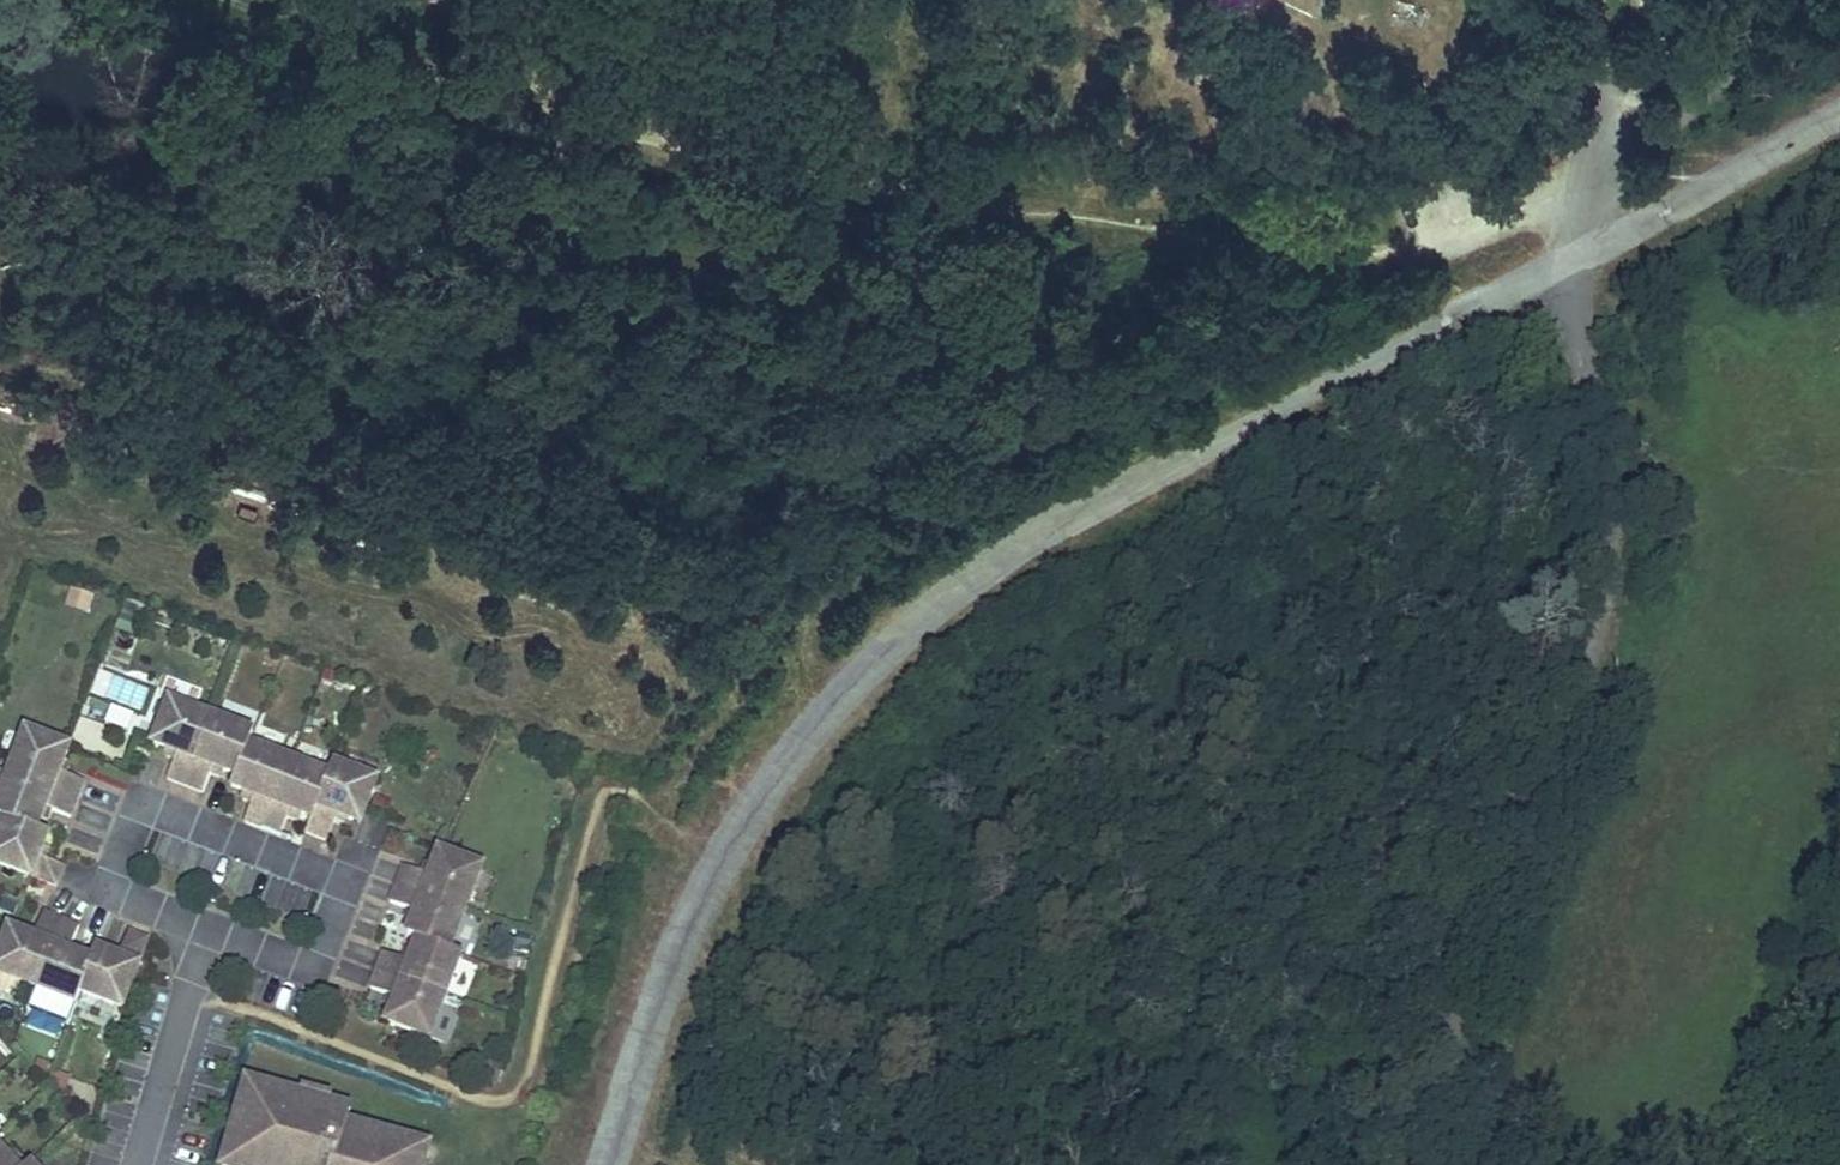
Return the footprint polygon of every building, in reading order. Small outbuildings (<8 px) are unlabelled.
[(89,612),(94,595),(72,589),(68,606),(89,612)] [(176,681),(171,698),(198,706),(203,689),(176,681)] [(170,699),(154,739),(178,749),(167,775),(203,789),(213,763),(236,772),(231,783),(254,793),(244,819),(280,833),(290,807),(311,815),(305,830),(324,838),(335,811),(358,821),(374,780),(331,763),(327,774),(248,743),(253,731),(170,699)] [(30,730),(0,805),(0,814),(8,817),(0,837),(0,861),(59,884),(67,865),(41,854),(50,831),(39,827),(47,806),(73,816),(87,780),(61,770),(70,746),(30,730)] [(302,842),(308,821),(289,816),(284,836),(302,842)] [(476,865),(434,849),(425,873),(399,863),(386,899),(412,909),(403,933),(414,937),(406,959),(380,949),(366,986),(393,995),(384,1019),(425,1034),(456,951),(445,947),(476,865)] [(0,957),(0,970),(78,1001),(83,990),(123,1005),(149,938),(130,930),(120,957),(96,948),(92,959),(71,950),(81,924),(45,910),(35,936),(11,927),(0,957)] [(241,1087),(220,1164),(223,1164),(257,1164),(257,1163),(264,1164),(419,1164),(421,1156),(391,1148),(395,1134),(362,1125),(361,1132),(342,1127),(348,1106),(275,1087),(273,1096),(241,1087)] [(0,1148),(0,1164),(16,1164),(0,1148)]
